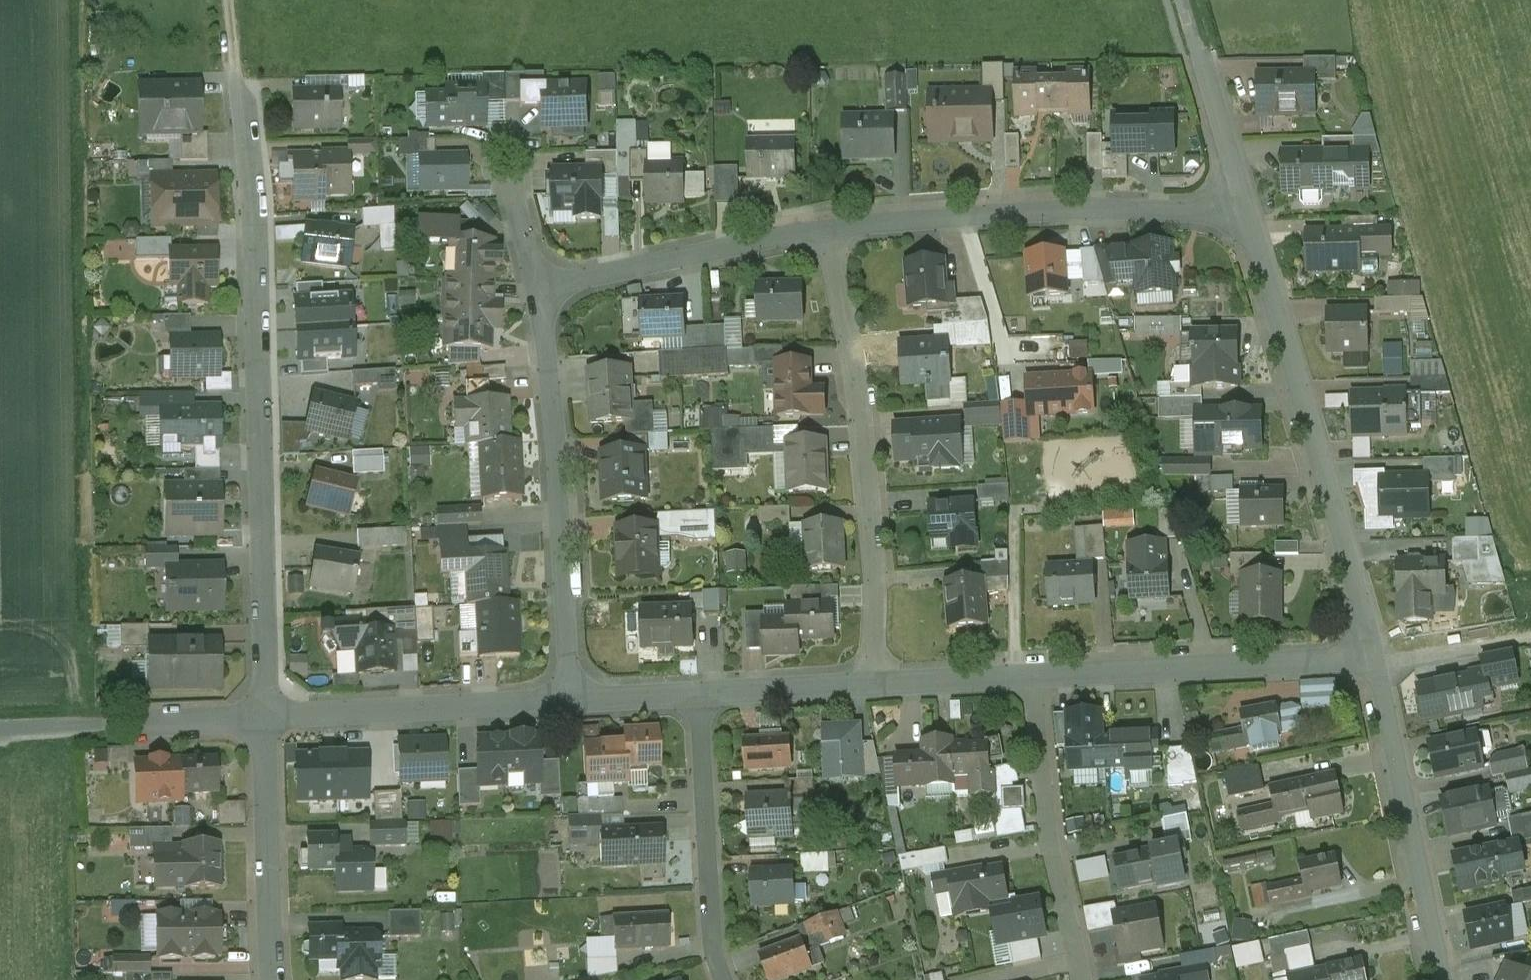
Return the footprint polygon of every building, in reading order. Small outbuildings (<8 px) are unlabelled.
[(1336,59),(1304,59),(1305,75),(1315,75),(1315,82),(1337,82),(1336,59)] [(1004,65),(983,66),(983,93),(991,93),(992,104),(1005,103),(1004,65)] [(1089,114),(1088,70),(1072,71),(1073,76),(1053,76),(1053,112),(1068,112),(1068,114),(1089,114)] [(911,71),(911,90),(920,90),(920,71),(911,71)] [(1053,76),(1032,76),(1032,71),(1017,72),(1017,115),(1038,115),(1038,112),(1053,112),(1053,76)] [(505,102),(504,74),(483,75),(483,87),(485,87),(485,103),(505,102)] [(541,101),(540,74),(504,74),(505,102),(541,101)] [(1315,82),(1315,75),(1305,75),(1261,76),(1261,116),(1315,115),(1315,82)] [(907,78),(886,78),(887,112),(908,112),(907,78)] [(200,85),(144,86),(145,135),(180,134),(201,134),(200,85)] [(586,85),(541,86),(541,101),(544,101),(545,127),(587,127),(586,85)] [(447,87),(447,94),(429,95),(429,128),(431,128),(431,125),(451,125),(451,127),(485,127),(485,103),(485,87),(483,87),(447,87)] [(341,129),(341,90),(293,90),(294,129),(341,129)] [(992,104),(991,93),(983,93),(960,93),(960,98),(949,98),(944,94),(935,94),(931,98),(931,110),(936,115),(936,138),(966,137),(972,142),(987,142),(986,111),(992,111),(992,104)] [(894,117),(844,118),(845,160),(847,160),(847,158),(876,157),(876,159),(895,159),(894,117)] [(799,138),(799,119),(756,119),(756,138),(799,138)] [(1174,122),(1114,124),(1115,146),(1115,156),(1128,156),(1175,155),(1174,122)] [(634,152),(634,125),(618,125),(618,152),(619,171),(619,179),(630,179),(630,152),(634,152)] [(208,161),(208,133),(201,134),(180,134),(181,161),(208,161)] [(1019,136),(1005,136),(1006,169),(1020,168),(1019,136)] [(1103,136),(1088,136),(1088,170),(1103,170),(1103,146),(1103,136)] [(1355,139),(1323,139),(1323,152),(1323,153),(1334,152),(1334,159),(1353,159),(1355,159),(1355,153),(1355,139)] [(436,140),(400,141),(400,157),(420,157),(436,156),(436,140)] [(796,179),(796,140),(748,141),(749,180),(796,179)] [(378,156),(377,141),(348,141),(348,154),(349,154),(349,157),(378,156)] [(672,163),(672,145),(649,146),(649,152),(649,163),(672,163)] [(1115,156),(1115,146),(1103,146),(1103,170),(1103,179),(1128,179),(1128,156),(1115,156)] [(311,152),(288,153),(288,165),(288,167),(294,167),(294,165),(312,165),(311,160),(311,152)] [(618,152),(587,153),(587,170),(602,170),(602,172),(619,171),(618,152)] [(634,152),(630,152),(630,179),(648,179),(648,163),(649,163),(649,152),(634,152)] [(1323,152),(1314,152),(1314,155),(1283,156),(1284,195),(1301,194),(1323,194),(1335,193),(1334,159),(1334,152),(1323,153),(1323,152)] [(1369,190),(1368,152),(1355,153),(1355,159),(1353,159),(1354,186),(1368,186),(1368,190),(1369,190)] [(348,154),(322,154),(322,160),(323,183),(324,183),(325,194),(350,194),(349,157),(349,154),(348,154)] [(436,156),(420,157),(421,191),(467,191),(466,155),(436,156)] [(311,160),(312,165),(294,165),(294,167),(295,183),(295,201),(326,201),(325,194),(324,183),(323,183),(322,160),(311,160)] [(173,162),(137,162),(137,180),(156,179),(156,177),(173,177),(173,162)] [(683,175),(683,163),(672,163),(649,163),(648,163),(648,179),(649,203),(684,202),(684,199),(704,199),(703,175),(683,175)] [(288,167),(288,165),(279,165),(279,183),(295,183),(294,167),(288,167)] [(739,168),(715,168),(716,204),(739,204),(739,168)] [(587,170),(554,171),(555,211),(602,210),(602,172),(602,170),(587,170)] [(173,177),(156,177),(156,179),(157,226),(196,225),(215,225),(215,177),(173,177)] [(1323,203),(1323,194),(1301,194),(1301,203),(1304,206),(1320,206),(1323,203)] [(394,208),(362,210),(363,226),(395,224),(394,208)] [(1379,231),(1379,219),(1344,220),(1344,232),(1359,231),(1379,231)] [(472,222),(419,220),(418,234),(454,235),(454,241),(471,241),(472,222)] [(216,224),(216,225),(215,225),(196,225),(197,239),(218,238),(218,224),(216,224)] [(353,231),(308,226),(304,262),(349,267),(353,231)] [(1359,254),(1359,231),(1344,232),(1307,232),(1308,273),(1359,272),(1360,272),(1359,254)] [(1379,231),(1359,231),(1359,254),(1378,254),(1378,257),(1379,257),(1391,257),(1391,231),(1379,231)] [(172,239),(136,240),(136,259),(170,259),(170,251),(172,251),(172,239)] [(471,241),(454,241),(452,281),(493,282),(493,266),(500,267),(501,254),(494,253),(494,242),(471,241)] [(1171,245),(1134,247),(1134,249),(1135,249),(1137,284),(1138,296),(1174,294),(1173,274),(1180,274),(1179,258),(1171,259),(1171,245)] [(1134,249),(1096,252),(1095,250),(1104,281),(1105,286),(1137,284),(1135,249),(1134,249)] [(1081,253),(1063,254),(1066,284),(1104,281),(1095,250),(1081,251),(1081,253)] [(172,251),(170,251),(170,259),(170,286),(179,286),(179,304),(207,304),(207,286),(217,286),(217,251),(172,251)] [(1063,252),(1029,255),(1032,299),(1033,298),(1033,296),(1048,295),(1048,297),(1067,296),(1066,284),(1063,254),(1063,252)] [(1378,254),(1359,254),(1360,272),(1359,272),(1363,275),(1376,275),(1379,272),(1379,257),(1378,257),(1378,254)] [(944,261),(908,263),(911,309),(942,306),(954,306),(954,302),(953,287),(946,287),(944,261)] [(1391,282),(1392,297),(1424,295),(1423,280),(1391,282)] [(452,281),(451,281),(451,295),(446,299),(446,318),(466,319),(466,315),(502,316),(503,304),(492,304),(493,282),(452,281)] [(803,285),(758,286),(758,305),(765,305),(765,322),(759,322),(804,321),(803,285)] [(356,288),(294,292),(296,324),(358,320),(356,288)] [(1415,335),(1429,334),(1428,297),(1414,297),(1415,335)] [(1411,314),(1411,299),(1375,300),(1376,314),(1411,314)] [(982,300),(954,302),(954,306),(942,306),(944,327),(955,326),(989,322),(982,300)] [(684,301),(641,303),(643,339),(682,338),(686,338),(685,329),(684,301)] [(641,303),(623,303),(625,340),(643,339),(641,303)] [(1368,312),(1328,312),(1328,353),(1368,352),(1368,312)] [(502,316),(466,315),(466,319),(446,318),(445,334),(449,339),(449,349),(480,350),(490,350),(491,329),(502,329),(502,316)] [(191,334),(191,316),(164,316),(164,335),(191,334)] [(1182,319),(1136,319),(1136,333),(1182,333),(1182,319)] [(358,320),(296,324),(298,362),(360,357),(358,320)] [(989,322),(955,326),(957,343),(991,340),(989,322)] [(726,327),(707,328),(708,351),(727,350),(726,327)] [(707,328),(685,329),(686,338),(682,338),(683,353),(708,351),(707,328)] [(1238,333),(1193,333),(1192,334),(1181,334),(1182,369),(1194,369),(1195,385),(1195,388),(1203,388),(1239,388),(1239,368),(1238,368),(1238,333)] [(219,376),(218,338),(172,339),(172,359),(172,377),(219,376)] [(1090,353),(1089,341),(1070,341),(1070,354),(1090,353)] [(946,345),(927,346),(926,343),(901,345),(904,385),(928,384),(929,400),(952,398),(948,342),(946,342),(946,345)] [(1387,368),(1406,367),(1405,343),(1386,344),(1387,368)] [(480,350),(449,349),(448,366),(480,364),(480,350)] [(784,349),(757,350),(758,366),(764,366),(777,365),(777,363),(785,363),(784,349)] [(683,353),(660,354),(661,380),(729,376),(729,368),(728,351),(727,351),(727,350),(708,351),(683,353)] [(757,350),(728,351),(729,368),(758,367),(758,366),(757,350)] [(1347,368),(1372,368),(1372,354),(1347,354),(1347,368)] [(172,377),(172,359),(159,359),(159,376),(162,379),(163,382),(172,382),(172,377)] [(785,363),(777,363),(777,365),(778,392),(778,401),(812,401),(811,390),(810,363),(785,363)] [(778,392),(777,365),(764,366),(765,393),(778,392)] [(505,367),(482,368),(483,382),(506,380),(505,367)] [(630,368),(590,370),(593,422),(613,421),(613,424),(627,423),(634,423),(633,405),(630,368)] [(396,370),(353,372),(354,386),(378,385),(378,392),(397,391),(396,370)] [(1090,375),(1028,379),(1029,406),(1030,418),(1092,414),(1090,375)] [(997,378),(987,380),(991,404),(1001,403),(997,378)] [(1451,395),(1446,379),(1411,380),(1411,392),(1412,396),(1421,396),(1451,395)] [(489,382),(465,383),(466,404),(454,404),(455,421),(467,421),(469,446),(481,445),(509,443),(506,399),(490,400),(489,382)] [(1195,385),(1172,385),(1172,399),(1203,399),(1203,388),(1195,388),(1195,385)] [(811,390),(812,401),(778,401),(779,417),(826,416),(825,389),(811,390)] [(1406,392),(1384,392),(1384,395),(1353,396),(1354,437),(1393,436),(1393,430),(1406,430),(1406,392)] [(1421,396),(1412,396),(1411,392),(1406,392),(1406,430),(1422,429),(1421,396)] [(190,409),(190,394),(162,394),(162,415),(173,415),(173,410),(190,409)] [(356,405),(316,395),(307,430),(347,440),(356,405)] [(1172,399),(1159,399),(1160,415),(1197,414),(1203,414),(1203,412),(1203,399),(1172,399)] [(991,404),(967,406),(968,423),(1002,420),(1001,409),(1001,403),(991,404)] [(654,404),(633,405),(634,423),(627,423),(628,436),(651,435),(654,404)] [(1031,442),(1030,418),(1029,406),(1001,409),(1002,420),(1005,445),(1031,442)] [(220,449),(219,409),(190,409),(173,410),(173,415),(173,431),(177,431),(178,450),(220,449)] [(1203,412),(1203,414),(1197,414),(1197,457),(1222,456),(1221,449),(1219,449),(1219,420),(1219,412),(1203,412)] [(1261,412),(1220,413),(1220,412),(1219,412),(1219,420),(1219,449),(1221,449),(1261,449),(1261,412)] [(957,422),(916,425),(896,426),(898,463),(917,461),(918,473),(936,472),(960,470),(957,422)] [(775,429),(713,432),(714,472),(744,471),(743,449),(776,447),(775,429)] [(651,435),(628,436),(629,451),(644,450),(644,452),(651,451),(651,435)] [(826,442),(788,443),(790,493),(828,491),(827,468),(825,468),(824,442),(826,442)] [(509,443),(481,445),(483,500),(521,498),(518,443),(509,443)] [(412,448),(413,465),(434,464),(433,447),(412,448)] [(629,451),(603,453),(606,503),(647,500),(647,499),(640,499),(639,470),(645,470),(644,452),(644,450),(629,451)] [(383,458),(353,460),(353,475),(384,473),(383,458)] [(1456,484),(1456,460),(1425,460),(1426,477),(1429,477),(1429,484),(1456,484)] [(1210,462),(1186,462),(1186,478),(1210,478),(1210,477),(1210,462)] [(220,487),(220,471),(184,471),(184,487),(220,487)] [(356,483),(317,474),(309,507),(348,516),(356,483)] [(1210,477),(1210,478),(1210,493),(1234,493),(1234,477),(1210,477)] [(1426,477),(1380,478),(1381,520),(1430,519),(1429,484),(1429,477),(1426,477)] [(1009,486),(979,488),(980,504),(1009,502),(1009,486)] [(184,487),(166,488),(167,534),(167,536),(205,536),(205,531),(221,530),(221,487),(220,487),(184,487)] [(1284,491),(1242,492),(1242,527),(1284,526),(1284,491)] [(974,503),(930,506),(932,539),(958,538),(958,550),(977,549),(974,503)] [(479,509),(439,512),(440,527),(464,526),(479,525),(479,509)] [(791,509),(761,510),(761,525),(790,524),(791,524),(791,509)] [(1173,511),(1159,511),(1161,540),(1181,539),(1173,511)] [(696,513),(668,514),(669,531),(697,530),(696,513)] [(806,526),(791,526),(791,524),(790,524),(791,550),(807,549),(806,526)] [(842,524),(806,526),(807,549),(808,571),(844,570),(842,524)] [(464,526),(440,527),(442,559),(448,558),(464,557),(464,556),(466,556),(464,526)] [(657,527),(619,529),(621,573),(662,571),(662,569),(655,569),(654,555),(658,555),(657,527)] [(1104,528),(1088,529),(1091,561),(1107,559),(1104,528)] [(407,529),(357,532),(358,548),(408,545),(407,529)] [(1479,540),(1480,564),(1471,564),(1472,586),(1494,586),(1488,564),(1500,564),(1493,539),(1479,540)] [(1479,540),(1453,540),(1453,565),(1471,564),(1480,564),(1479,540)] [(1299,543),(1276,544),(1276,555),(1299,555),(1299,543)] [(1167,545),(1129,547),(1130,567),(1168,565),(1167,545)] [(175,548),(147,549),(148,570),(168,569),(168,568),(176,568),(175,548)] [(345,558),(334,556),(335,555),(316,552),(310,587),(354,595),(360,559),(346,557),(345,558)] [(466,556),(464,556),(464,557),(448,558),(449,576),(465,575),(467,606),(477,606),(507,604),(504,553),(466,556)] [(745,554),(729,554),(730,574),(746,574),(745,554)] [(1263,556),(1231,556),(1231,576),(1243,576),(1243,575),(1263,575),(1263,556)] [(1422,559),(1420,557),(1409,558),(1410,563),(1398,564),(1399,619),(1405,623),(1432,623),(1432,614),(1431,598),(1446,597),(1446,591),(1445,563),(1422,563),(1422,559)] [(1010,564),(982,566),(983,580),(985,594),(1009,592),(1010,564)] [(1130,567),(1129,567),(1131,601),(1171,599),(1169,565),(1168,565),(1130,567)] [(1094,566),(1048,569),(1050,606),(1096,603),(1094,566)] [(176,568),(168,568),(168,569),(169,612),(222,611),(222,567),(176,568)] [(1263,575),(1243,575),(1243,576),(1243,622),(1281,622),(1281,575),(1263,575)] [(983,580),(947,583),(951,630),(987,627),(985,594),(983,580)] [(839,587),(816,588),(816,601),(840,600),(839,587)] [(1446,591),(1446,597),(1431,598),(1432,614),(1455,613),(1454,590),(1446,591)] [(720,591),(705,592),(706,616),(721,615),(720,591)] [(507,604),(477,606),(478,634),(458,635),(460,657),(479,656),(480,658),(520,655),(517,603),(507,604)] [(833,606),(788,607),(789,621),(790,641),(799,641),(834,639),(833,606)] [(433,608),(415,609),(416,633),(417,644),(435,643),(433,608)] [(415,609),(400,610),(401,632),(402,634),(416,633),(415,609)] [(693,609),(642,611),(643,648),(694,647),(693,609)] [(400,610),(366,612),(367,632),(392,630),(392,632),(401,632),(400,610)] [(765,613),(746,614),(747,650),(765,650),(764,622),(765,622),(765,613)] [(765,622),(764,622),(765,650),(766,656),(799,654),(799,641),(790,641),(789,621),(765,622)] [(361,624),(335,626),(334,626),(330,626),(330,627),(321,627),(321,636),(330,636),(342,654),(357,653),(358,674),(394,672),(392,632),(392,630),(367,632),(362,632),(361,624)] [(149,648),(149,626),(121,627),(121,649),(149,648)] [(215,641),(159,642),(159,682),(194,681),(194,689),(216,689),(215,641)] [(1512,653),(1482,659),(1486,676),(1487,681),(1516,676),(1512,653)] [(358,674),(332,676),(333,690),(359,689),(358,674)] [(1486,676),(1458,682),(1457,680),(1418,688),(1425,721),(1463,714),(1464,713),(1462,704),(1490,698),(1487,681),(1486,676)] [(1322,682),(1304,683),(1301,683),(1303,708),(1305,708),(1323,707),(1325,707),(1334,706),(1337,706),(1336,704),(1335,695),(1336,695),(1336,693),(1335,693),(1335,684),(1335,683),(1335,681),(1333,681),(1333,682),(1324,682),(1322,682)] [(1490,698),(1462,704),(1464,713),(1463,714),(1464,720),(1483,716),(1482,710),(1492,708),(1490,698)] [(1244,729),(1208,737),(1211,754),(1252,746),(1251,741),(1282,735),(1281,732),(1277,709),(1276,706),(1241,713),(1244,729)] [(1292,706),(1277,709),(1281,732),(1296,730),(1302,722),(1295,718),(1300,711),(1292,706)] [(1158,733),(1105,736),(1104,713),(1065,716),(1068,772),(1126,769),(1126,774),(1152,773),(1151,752),(1158,752),(1158,750),(1159,750),(1158,733)] [(859,726),(823,728),(824,747),(826,781),(864,779),(864,777),(862,744),(862,742),(860,742),(859,726)] [(624,742),(584,745),(586,787),(628,784),(627,773),(647,771),(646,766),(660,765),(658,729),(623,731),(624,742)] [(1488,733),(1476,735),(1480,753),(1492,751),(1488,733)] [(531,735),(512,736),(512,738),(504,739),(506,783),(505,783),(506,789),(523,788),(523,784),(539,783),(540,783),(539,762),(538,737),(532,737),(531,735)] [(1476,735),(1430,745),(1437,778),(1483,768),(1480,753),(1476,735)] [(790,737),(745,740),(747,771),(792,769),(792,768),(792,764),(790,737)] [(504,739),(479,740),(480,759),(477,760),(477,770),(478,784),(479,784),(505,783),(506,783),(504,739)] [(445,740),(398,742),(400,783),(419,782),(419,779),(445,778),(446,781),(447,781),(445,740)] [(953,741),(924,743),(924,757),(926,785),(953,784),(955,784),(955,778),(971,777),(972,797),(994,796),(996,795),(995,786),(995,774),(990,774),(989,746),(969,747),(969,742),(953,744),(953,741)] [(875,743),(862,744),(864,777),(882,776),(875,743)] [(350,745),(321,746),(321,749),(297,749),(298,800),(374,798),(372,748),(350,749),(350,745)] [(127,748),(92,749),(94,772),(128,771),(127,748)] [(1190,748),(1167,749),(1169,787),(1184,786),(1183,784),(1197,782),(1190,748)] [(1524,750),(1497,755),(1490,765),(1493,778),(1507,776),(1528,771),(1524,750)] [(924,757),(897,759),(899,787),(926,785),(924,757)] [(166,761),(151,761),(151,763),(135,763),(137,804),(175,802),(175,795),(183,794),(181,766),(166,766),(166,761)] [(217,761),(181,762),(181,766),(183,794),(219,793),(217,761)] [(558,761),(539,762),(540,783),(539,783),(540,798),(560,797),(558,761)] [(813,763),(792,764),(792,768),(792,769),(792,780),(813,779),(813,763)] [(1002,766),(1002,783),(1020,784),(1021,766),(1002,766)] [(1259,767),(1224,774),(1229,799),(1265,791),(1259,767)] [(477,770),(458,771),(459,807),(480,806),(479,784),(478,784),(477,770)] [(1507,776),(1510,793),(1530,789),(1530,770),(1528,771),(1507,776)] [(1219,775),(1199,779),(1200,789),(1220,785),(1219,775)] [(1273,806),(1238,813),(1242,830),(1282,822),(1281,817),(1311,811),(1313,820),(1343,814),(1341,804),(1335,775),(1270,789),(1273,806)] [(971,777),(955,778),(955,784),(953,784),(954,794),(959,798),(972,797),(971,777)] [(792,780),(785,781),(786,795),(786,802),(791,802),(806,801),(815,801),(813,779),(792,780)] [(1007,784),(995,786),(996,795),(994,796),(997,811),(1020,810),(1024,810),(1023,791),(1009,792),(1007,784)] [(1503,789),(1490,792),(1496,821),(1508,819),(1509,819),(1513,813),(1509,793),(1503,789)] [(1490,791),(1441,801),(1449,837),(1497,826),(1490,792),(1490,791)] [(401,792),(388,793),(389,823),(402,823),(401,792)] [(388,793),(374,793),(375,823),(389,823),(388,793)] [(786,795),(748,797),(750,835),(753,835),(752,833),(766,832),(766,834),(768,834),(776,833),(791,833),(792,833),(792,830),(791,802),(786,802),(786,795)] [(622,799),(588,800),(588,817),(623,816),(622,799)] [(429,819),(428,800),(409,801),(410,819),(429,819)] [(588,800),(578,800),(579,817),(588,817),(588,800)] [(246,801),(224,802),(225,824),(247,824),(246,801)] [(806,801),(791,802),(792,830),(808,829),(806,801)] [(192,824),(190,807),(178,808),(180,825),(192,824)] [(1020,810),(997,811),(999,821),(997,821),(1000,839),(1025,835),(1025,834),(1035,832),(1034,828),(1024,830),(1020,810)] [(1508,819),(1511,835),(1530,831),(1530,814),(1509,819),(1508,819)] [(1187,815),(1162,820),(1165,836),(1190,831),(1187,815)] [(599,819),(568,820),(569,845),(600,844),(599,819)] [(455,842),(453,820),(432,822),(435,844),(455,842)] [(375,823),(369,824),(370,848),(406,847),(406,823),(402,823),(389,823),(375,823)] [(662,829),(612,831),(614,866),(641,865),(642,883),(664,882),(664,864),(662,829)] [(172,848),(171,830),(143,830),(144,850),(155,850),(172,850),(172,848)] [(1511,835),(1514,845),(1515,851),(1520,850),(1530,847),(1530,831),(1511,835)] [(766,832),(752,833),(753,835),(750,835),(751,850),(777,849),(776,833),(768,834),(766,834),(766,832)] [(846,836),(828,837),(829,849),(847,849),(846,836)] [(337,837),(307,838),(308,852),(301,852),(301,870),(308,870),(341,869),(342,891),(372,891),(372,890),(372,871),(371,858),(365,852),(351,852),(350,842),(337,842),(337,837)] [(1182,844),(1135,853),(1136,857),(1116,861),(1122,890),(1157,884),(1158,890),(1185,884),(1181,863),(1186,862),(1182,844)] [(1514,845),(1497,848),(1454,857),(1461,892),(1504,883),(1503,880),(1507,879),(1506,875),(1524,871),(1520,850),(1515,851),(1514,845)] [(219,846),(184,847),(185,888),(185,889),(220,888),(219,846)] [(184,848),(172,848),(172,850),(155,850),(155,889),(185,888),(184,848)] [(1251,868),(1260,913),(1288,907),(1289,911),(1331,902),(1331,899),(1358,893),(1348,848),(1321,853),(1320,850),(1278,858),(1279,862),(1251,868)] [(946,849),(917,854),(899,857),(902,873),(949,865),(946,849)] [(1237,852),(1214,856),(1219,880),(1242,875),(1237,852)] [(829,854),(801,856),(802,874),(830,873),(829,854)] [(1108,856),(1078,862),(1082,883),(1112,877),(1108,856)] [(982,868),(933,877),(937,896),(938,896),(952,893),(956,916),(957,919),(992,912),(991,902),(1008,899),(1002,869),(983,872),(982,868)] [(385,871),(372,871),(372,890),(386,890),(385,871)] [(794,872),(752,874),(753,906),(795,904),(794,887),(794,872)] [(803,886),(794,887),(795,904),(804,903),(808,899),(807,890),(803,886)] [(1512,894),(1515,907),(1530,903),(1530,890),(1512,894)] [(952,893),(938,896),(942,918),(956,916),(952,893)] [(1045,937),(1040,895),(1008,899),(991,902),(992,912),(998,945),(1010,943),(1038,938),(1045,937)] [(1505,907),(1466,916),(1473,951),(1512,943),(1505,907)] [(1151,909),(1113,916),(1119,950),(1120,955),(1140,951),(1139,947),(1157,944),(1155,932),(1161,931),(1159,918),(1153,919),(1151,909)] [(420,912),(389,913),(389,939),(421,938),(420,912)] [(214,914),(192,914),(192,917),(181,917),(181,914),(158,915),(159,918),(157,918),(157,957),(159,957),(159,960),(182,960),(182,957),(192,957),(192,960),(215,959),(215,957),(221,956),(221,917),(215,917),(214,914)] [(837,914),(807,925),(812,938),(827,933),(831,944),(844,939),(840,928),(842,927),(837,914)] [(667,915),(613,918),(614,942),(615,951),(668,948),(667,915)] [(613,918),(601,919),(602,942),(614,942),(613,918)] [(1237,920),(1236,940),(1254,940),(1254,920),(1237,920)] [(340,933),(340,926),(310,927),(310,944),(303,946),(304,956),(311,957),(311,961),(319,961),(339,960),(339,969),(340,969),(343,969),(343,979),(375,979),(374,968),(378,968),(377,938),(373,934),(355,935),(353,933),(340,933)] [(1010,943),(1015,966),(1042,960),(1038,938),(1010,943)] [(760,956),(768,979),(785,979),(813,970),(802,940),(760,956)] [(1264,943),(1236,946),(1239,968),(1266,965),(1264,943)] [(1311,947),(1287,952),(1292,977),(1316,972),(1311,947)] [(1140,951),(1120,955),(1119,950),(1115,951),(1118,967),(1142,963),(1140,951)] [(149,960),(113,960),(113,975),(141,975),(149,974),(149,960)] [(339,960),(319,961),(319,973),(339,973),(340,969),(339,969),(339,960)] [(586,961),(587,979),(591,979),(617,975),(616,960),(586,961)] [(1327,969),(1327,970),(1329,979),(1367,979),(1363,961),(1327,969)] [(1160,975),(1161,979),(1158,979),(1210,979),(1207,967),(1160,975)] [(1508,967),(1501,979),(1530,979),(1530,976),(1511,967),(1510,968),(1508,967)] [(1288,978),(1288,979),(1329,979),(1327,970),(1316,972),(1292,977),(1288,978)]
